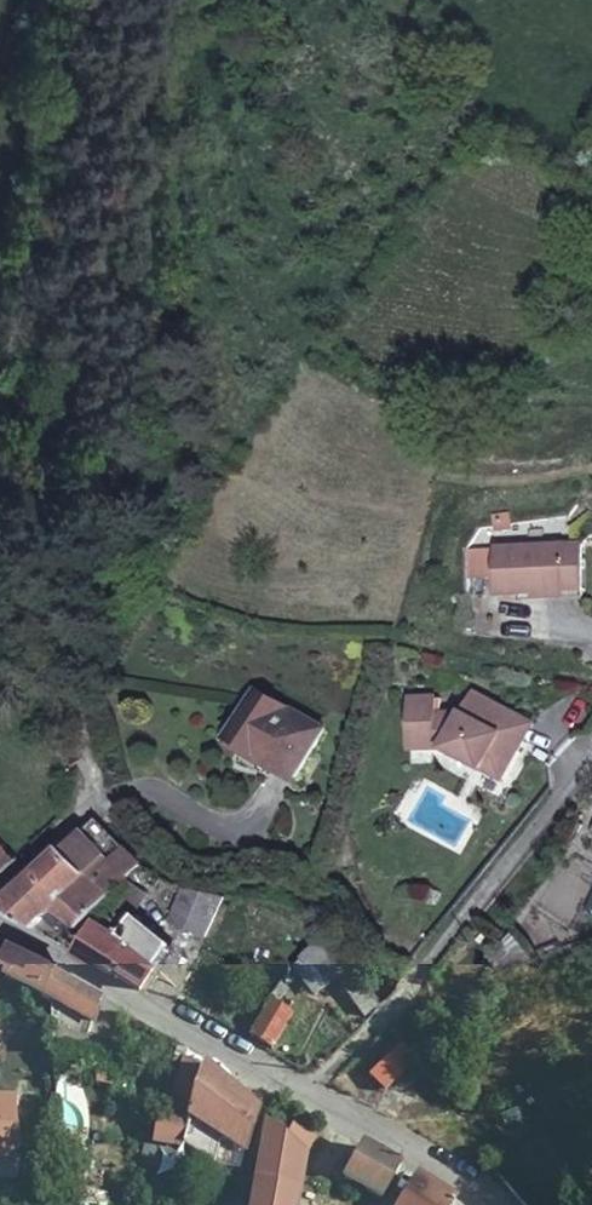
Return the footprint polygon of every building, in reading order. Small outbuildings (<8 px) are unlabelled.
[(497,575),(498,593),(567,590),(566,543),(496,546),(497,575)] [(585,597),(585,590),(584,543),(566,543),(567,590),(567,597),(585,597)] [(496,546),(465,546),(466,576),(497,575),(496,546)] [(272,762),(270,769),(293,782),(323,727),(255,691),(251,698),(230,737),(272,762)] [(443,747),(502,779),(532,723),(471,691),(461,712),(435,713),(435,695),(409,697),(411,748),(443,747)] [(227,744),(270,769),(272,762),(230,737),(227,744)] [(0,908),(0,910),(33,928),(53,908),(81,926),(139,866),(99,820),(84,834),(0,908)] [(18,861),(0,842),(0,877),(18,861)] [(30,872),(19,861),(0,879),(0,891),(5,896),(30,872)] [(169,922),(205,938),(225,898),(182,891),(169,922)] [(111,975),(139,991),(171,945),(135,917),(129,925),(109,912),(98,925),(78,953),(77,957),(109,977),(111,975)] [(355,978),(364,971),(346,944),(330,924),(320,936),(327,945),(347,973),(337,981),(343,989),(355,978)] [(327,945),(320,936),(304,955),(308,960),(327,945)] [(327,945),(308,960),(329,988),(337,981),(347,973),(327,945)] [(99,1001),(51,975),(55,963),(16,946),(3,978),(48,1001),(52,1045),(89,1049),(92,1036),(99,1001)] [(329,988),(308,960),(297,969),(316,996),(329,988)] [(377,1008),(355,978),(343,989),(364,1018),(377,1008)] [(272,1003),(277,1007),(288,990),(280,985),(270,1002),(272,1003)] [(272,1003),(252,1036),(273,1049),(293,1016),(277,1007),(272,1003)] [(11,1032),(0,1033),(0,1072),(14,1071),(11,1032)] [(416,1061),(402,1047),(372,1077),(385,1090),(416,1061)] [(186,1124),(203,1070),(187,1067),(172,1120),(186,1124)] [(259,1112),(204,1067),(203,1070),(186,1124),(179,1145),(213,1167),(222,1143),(244,1154),(259,1112)] [(55,1071),(58,1106),(71,1105),(68,1070),(55,1071)] [(161,1117),(154,1142),(179,1145),(186,1124),(172,1120),(161,1117)] [(314,1138),(294,1127),(285,1144),(265,1128),(251,1204),(294,1204),(304,1157),(314,1138)] [(29,1161),(29,1139),(0,1139),(0,1160),(29,1161)] [(381,1199),(398,1169),(362,1146),(345,1178),(381,1199)] [(29,1181),(29,1161),(0,1160),(0,1181),(29,1181)] [(458,1203),(417,1179),(402,1204),(460,1204),(458,1203)]
